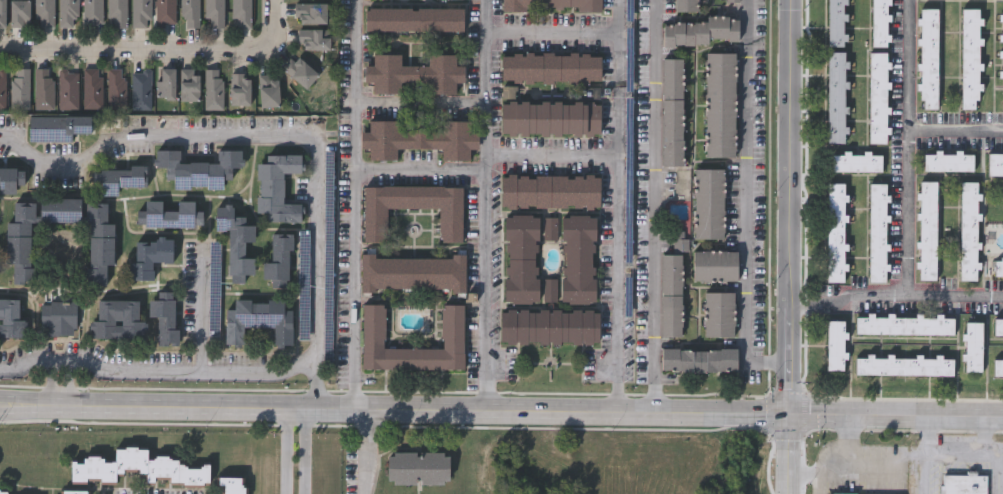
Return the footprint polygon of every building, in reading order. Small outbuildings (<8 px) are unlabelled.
[(28,27),(8,27),(8,0),(28,0),(28,27)] [(35,27),(35,0),(53,0),(53,27),(35,27)] [(59,27),(59,0),(76,0),(76,27),(59,27)] [(82,25),(82,0),(101,0),(101,25),(82,25)] [(108,27),(108,0),(125,0),(125,27),(108,27)] [(131,27),(131,0),(150,0),(150,27),(131,27)] [(155,25),(155,0),(174,0),(174,25),(155,25)] [(180,27),(180,0),(198,0),(198,27),(180,27)] [(205,27),(205,0),(223,0),(223,27),(205,27)] [(232,28),(232,0),(250,0),(250,28),(232,28)] [(502,11),(502,0),(602,0),(602,11),(502,11)] [(676,11),(676,0),(698,0),(698,12),(676,11)] [(827,46),(828,0),(846,0),(845,46),(827,46)] [(871,47),(871,0),(888,0),(888,47),(871,47)] [(325,3),(325,24),(295,24),(295,3),(325,3)] [(463,8),(463,31),(366,31),(366,8),(463,8)] [(937,108),(919,108),(920,8),(938,8),(937,108)] [(961,108),(961,8),(979,8),(979,108),(961,108)] [(739,43),(664,44),(664,22),(707,22),(707,16),(738,16),(739,43)] [(328,29),(328,50),(297,50),(297,29),(328,29)] [(827,142),(827,51),(845,51),(845,142),(827,142)] [(868,143),(868,52),(887,52),(888,143),(868,143)] [(601,83),(502,83),(501,53),(601,53),(601,83)] [(706,53),(735,53),(734,157),(706,157),(706,53)] [(304,89),(282,67),(295,54),(317,75),(304,89)] [(401,54),(401,65),(429,66),(429,54),(456,55),(456,65),(465,65),(465,83),(456,83),(456,94),(428,94),(429,83),(401,82),(400,94),(373,94),(373,83),(365,83),(365,65),(373,65),(373,54),(401,54)] [(683,58),(683,165),(663,165),(663,58),(683,58)] [(29,109),(10,109),(10,68),(29,68),(29,109)] [(34,68),(51,68),(51,109),(34,109),(34,68)] [(82,68),(101,68),(101,108),(82,108),(82,68)] [(107,68),(125,68),(125,109),(107,109),(107,68)] [(174,68),(174,99),(157,99),(157,68),(174,68)] [(179,100),(179,68),(198,68),(198,100),(179,100)] [(204,109),(204,69),(222,69),(222,109),(204,109)] [(58,109),(58,70),(77,70),(77,109),(58,109)] [(131,70),(150,70),(150,109),(131,109),(131,70)] [(249,105),(229,105),(229,74),(249,74),(249,105)] [(277,107),(259,107),(259,74),(277,74),(277,107)] [(601,102),(600,136),(501,134),(502,87),(514,87),(514,101),(601,102)] [(73,144),(73,136),(97,136),(97,118),(30,118),(30,143),(73,144)] [(398,128),(442,129),(442,120),(469,120),(469,131),(479,132),(479,150),(473,150),(472,161),(442,160),(443,149),(397,148),(397,159),(369,159),(369,148),(361,148),(361,131),(369,131),(369,120),(398,120),(398,128)] [(223,188),(173,188),(173,180),(166,180),(166,167),(157,167),(157,149),(180,150),(180,162),(217,162),(217,150),(243,150),(242,167),(232,167),(232,179),(223,179),(223,188)] [(973,171),(923,171),(923,152),(973,152),(973,171)] [(830,153),(881,153),(881,172),(830,172),(830,153)] [(988,153),(1002,153),(1002,176),(988,176),(988,153)] [(258,221),(259,163),(265,163),(265,154),(302,155),(302,172),(284,172),(283,203),(302,204),(301,222),(258,221)] [(17,191),(0,191),(0,166),(25,166),(24,186),(17,185),(17,191)] [(147,186),(118,186),(118,195),(100,195),(100,167),(147,168),(147,186)] [(695,239),(695,169),(724,169),(724,239),(695,239)] [(600,208),(501,208),(501,174),(600,175),(600,208)] [(936,280),(917,280),(918,181),(937,181),(936,280)] [(960,280),(961,182),(978,182),(978,280),(960,280)] [(868,282),(869,183),(887,184),(887,283),(868,282)] [(826,283),(825,184),(845,184),(845,283),(826,283)] [(462,242),(439,242),(440,208),(387,207),(387,242),(364,242),(364,186),(463,186),(462,242)] [(82,223),(41,223),(41,199),(82,199),(82,223)] [(195,201),(194,211),(203,211),(203,228),(144,226),(145,200),(163,201),(163,209),(177,210),(177,201),(195,201)] [(6,266),(7,222),(13,222),(13,201),(34,202),(32,284),(12,283),(13,266),(6,266)] [(114,264),(107,264),(107,285),(86,285),(87,202),(108,203),(108,223),(115,223),(114,264)] [(230,230),(216,230),(216,205),(234,205),(234,215),(247,215),(247,225),(255,225),(255,243),(246,243),(246,253),(254,253),(254,274),(244,274),(244,282),(230,282),(230,230)] [(506,304),(505,215),(538,215),(539,303),(506,304)] [(563,303),(563,216),(596,216),(596,303),(563,303)] [(559,217),(559,239),(544,239),(544,217),(559,217)] [(292,233),(290,280),(266,279),(268,233),(292,233)] [(133,239),(173,239),(173,262),(153,262),(153,279),(133,279),(133,239)] [(737,281),(693,281),(693,251),(737,251),(737,281)] [(465,291),(361,289),(362,256),(452,257),(452,254),(466,254),(465,291)] [(662,255),(682,255),(682,336),(662,336),(662,255)] [(995,258),(1002,258),(1002,276),(995,276),(995,258)] [(545,301),(545,279),(556,279),(556,301),(545,301)] [(158,345),(158,317),(149,317),(150,300),(157,300),(157,292),(177,292),(176,346),(158,345)] [(734,338),(705,338),(705,293),(734,293),(734,338)] [(27,337),(0,337),(0,299),(21,299),(21,319),(28,319),(27,337)] [(141,300),(141,339),(89,338),(89,320),(98,320),(98,300),(141,300)] [(293,346),(273,346),(273,328),(243,328),(243,345),(225,345),(225,309),(235,309),(235,301),(285,301),(285,309),(292,309),(293,346)] [(41,335),(41,302),(78,302),(78,335),(41,335)] [(464,305),(463,370),(362,370),(363,304),(385,304),(384,348),(440,349),(440,305),(464,305)] [(501,344),(501,310),(599,311),(599,344),(501,344)] [(855,315),(953,315),(953,336),(855,336),(855,315)] [(994,316),(1002,316),(1002,336),(994,336),(994,316)] [(826,371),(826,322),(844,322),(844,371),(826,371)] [(982,322),(982,373),(964,373),(964,322),(982,322)] [(738,373),(662,372),(662,349),(738,350),(738,373)] [(855,375),(855,356),(953,358),(953,377),(855,375)] [(994,358),(1002,358),(1002,376),(994,376),(994,358)] [(206,486),(144,484),(144,474),(114,473),(114,484),(69,483),(70,458),(113,460),(114,447),(145,448),(145,458),(207,460),(206,486)] [(449,484),(388,484),(388,452),(449,452),(449,484)] [(988,475),(988,493),(942,493),(942,475),(988,475)] [(243,477),(243,493),(215,493),(215,476),(243,477)]
